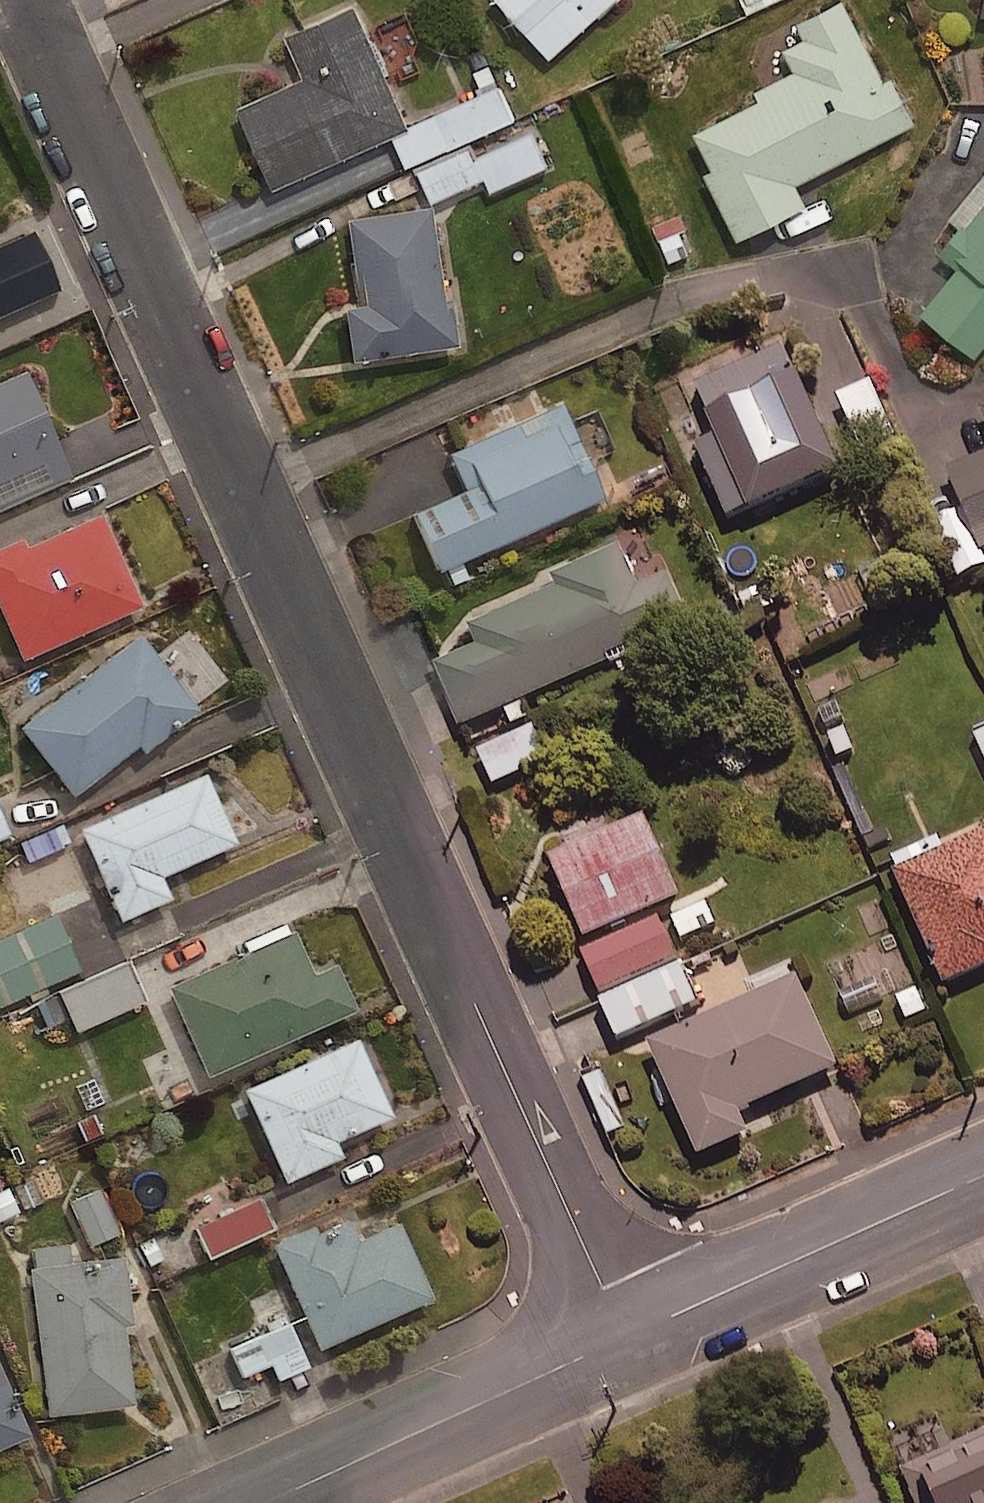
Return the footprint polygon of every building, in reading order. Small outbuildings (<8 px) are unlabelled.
[(550,60),(617,0),(496,0),(550,60)] [(747,11),(771,0),(742,0),(747,11)] [(883,83),(842,2),(798,24),(806,40),(784,52),(795,73),(755,93),(758,100),(693,134),(712,171),(706,174),(739,239),(806,205),(796,185),(915,125),(891,79),(883,83)] [(408,129),(353,7),(286,37),(304,78),(237,107),(273,189),(408,129)] [(471,134),(413,159),(429,197),(483,174),(489,188),(546,163),(530,127),(477,149),(471,134)] [(455,350),(433,205),(350,218),(364,310),(342,313),(350,366),(455,350)] [(983,350),(983,207),(967,229),(962,225),(938,255),(957,270),(920,317),(976,361),(983,350)] [(70,303),(56,273),(1,298),(16,328),(70,303)] [(0,385),(0,486),(61,459),(24,375),(0,385)] [(842,475),(798,380),(708,421),(751,516),(842,475)] [(603,503),(560,407),(449,457),(465,494),(412,517),(438,576),(603,503)] [(949,475),(983,557),(983,556),(983,461),(949,475)] [(97,519),(23,552),(19,543),(0,551),(0,620),(20,665),(139,612),(97,519)] [(639,593),(616,543),(545,575),(549,585),(461,624),(470,644),(431,662),(462,730),(688,629),(667,581),(639,593)] [(197,713),(137,637),(15,732),(70,802),(135,751),(141,758),(197,713)] [(547,760),(532,728),(478,752),(492,784),(547,760)] [(974,737),(983,762),(983,733),(974,737)] [(235,848),(203,777),(76,833),(118,926),(170,903),(160,881),(235,848)] [(680,905),(643,823),(550,864),(586,946),(680,905)] [(895,878),(946,992),(983,975),(983,838),(895,878)] [(53,913),(0,938),(0,1004),(79,968),(53,913)] [(676,958),(660,920),(582,954),(598,992),(676,958)] [(292,935),(166,991),(206,1080),(355,1013),(334,968),(311,978),(292,935)] [(68,1022),(71,1030),(141,1000),(126,965),(35,1004),(46,1031),(68,1022)] [(699,1003),(683,967),(601,1003),(617,1039),(699,1003)] [(840,1075),(797,982),(649,1050),(700,1163),(750,1140),(741,1119),(840,1075)] [(356,1044),(243,1096),(284,1186),(341,1160),(335,1147),(391,1121),(356,1044)] [(0,1186),(0,1221),(33,1208),(21,1177),(0,1186)] [(118,1230),(101,1188),(68,1201),(85,1244),(118,1230)] [(270,1227),(256,1198),(195,1227),(209,1256),(270,1227)] [(430,1303),(396,1228),(356,1246),(347,1225),(315,1239),(311,1231),(270,1249),(318,1354),(430,1303)] [(130,1330),(122,1263),(28,1274),(45,1420),(132,1409),(122,1331),(130,1330)] [(303,1367),(289,1322),(227,1342),(237,1374),(269,1364),(273,1377),(303,1367)] [(33,1434),(0,1359),(0,1449),(33,1434)] [(901,1475),(914,1502),(983,1502),(983,1437),(901,1475)]
